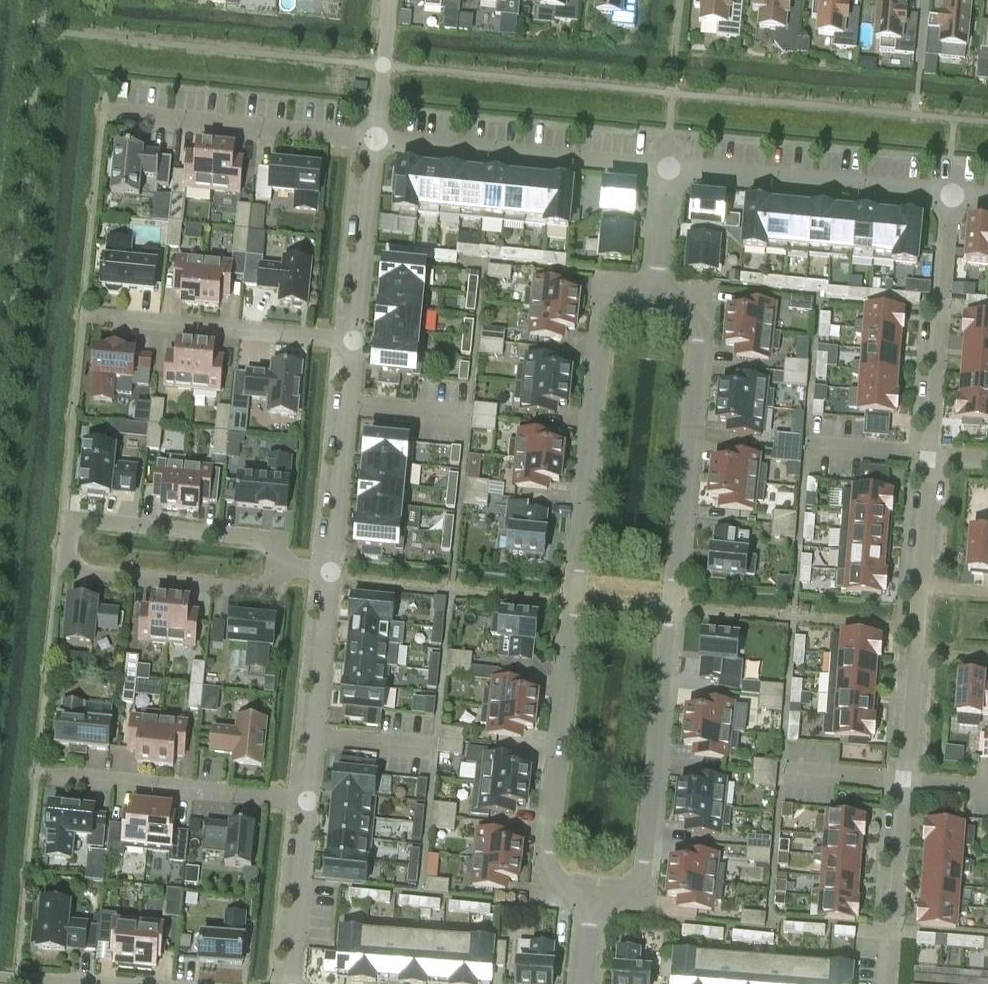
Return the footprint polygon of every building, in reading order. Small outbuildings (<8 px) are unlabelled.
[(426,9),(460,12),(462,0),(427,0),(426,9)] [(481,2),(497,4),(496,16),(519,18),(521,0),(481,0),(481,2)] [(540,8),(556,9),(555,21),(579,23),(581,0),(541,0),(540,8)] [(597,13),(613,15),(612,27),(635,29),(638,2),(636,1),(636,2),(626,1),(626,0),(598,0),(597,13)] [(696,8),(703,8),(702,23),(718,25),(717,37),(740,39),(743,12),(742,11),(741,12),(731,11),(733,0),(697,0),(696,8)] [(754,13),(762,14),(760,29),(776,30),(775,44),(784,55),(797,56),(801,17),(790,15),(791,4),(788,3),(788,0),(763,0),(763,1),(755,0),(754,13)] [(812,19),(820,20),(819,34),(835,36),(834,48),(857,50),(859,23),(858,23),(848,22),(849,9),(847,9),(847,0),(822,0),(822,4),(814,3),(812,19)] [(870,24),(878,25),(876,40),(881,40),(880,52),(915,56),(917,28),(916,28),(916,29),(906,28),(907,15),(904,15),(906,0),(880,0),(879,9),(872,8),(870,24)] [(926,56),(941,58),(966,60),(967,48),(971,0),(968,0),(946,0),(944,18),(941,18),(940,31),(930,30),(930,29),(929,29),(926,56)] [(409,26),(410,14),(402,13),(401,25),(409,26)] [(978,62),(987,62),(987,36),(982,35),(982,34),(981,34),(978,62)] [(354,84),(354,91),(367,92),(368,85),(354,84)] [(213,191),(217,148),(199,146),(198,157),(189,156),(187,173),(175,172),(172,197),(172,199),(185,200),(186,188),(213,191)] [(111,163),(110,179),(114,180),(112,196),(140,198),(142,177),(157,178),(157,186),(169,187),(172,159),(161,158),(161,154),(145,153),(145,151),(117,148),(115,164),(111,163)] [(235,149),(217,148),(213,191),(240,194),(243,162),(234,161),(235,149)] [(260,169),(257,201),(272,202),(273,191),(298,194),(296,210),(316,212),(318,196),(319,196),(322,168),(274,163),(273,170),(260,169)] [(418,215),(423,170),(400,168),(400,172),(395,171),(394,184),(399,185),(396,213),(418,215)] [(423,170),(418,215),(440,217),(444,172),(443,172),(443,173),(423,171),(423,170)] [(466,174),(444,172),(440,217),(461,219),(466,174)] [(466,175),(466,174),(461,219),(483,222),(487,177),(486,177),(466,175)] [(509,179),(487,177),(483,222),(504,224),(509,179)] [(509,179),(504,224),(526,226),(530,182),(509,180),(509,179)] [(551,184),(530,182),(526,226),(547,228),(552,183),(551,183),(551,184)] [(552,183),(547,228),(569,230),(574,185),(552,183)] [(603,216),(606,216),(629,218),(635,219),(637,191),(622,190),(623,186),(608,184),(608,188),(606,188),(603,216)] [(155,195),(152,222),(170,223),(172,199),(172,197),(155,195)] [(697,228),(721,230),(724,230),(724,229),(740,231),(741,217),(725,216),(726,203),(724,202),(724,198),(710,197),(709,201),(695,200),(692,228),(697,228)] [(172,199),(170,223),(185,225),(187,200),(185,200),(172,199)] [(239,205),(236,230),(249,231),(252,207),(239,205)] [(766,252),(771,207),(748,205),(744,249),(766,252)] [(771,207),(766,252),(788,254),(792,210),(771,208),(771,207)] [(813,211),(792,210),(788,254),(809,256),(814,211),(813,211)] [(814,211),(809,256),(831,258),(835,213),(814,211)] [(836,213),(835,213),(831,258),(852,260),(857,215),(856,215),(856,216),(836,214),(836,213)] [(878,217),(857,215),(852,260),(874,262),(878,217)] [(629,218),(606,216),(604,239),(600,238),(599,257),(603,257),(602,260),(630,263),(633,230),(628,230),(629,218)] [(878,217),(874,262),(895,264),(900,219),(899,219),(899,220),(879,218),(879,217),(878,217)] [(900,219),(895,264),(918,266),(920,238),(925,238),(927,226),(922,225),(922,221),(900,219)] [(185,225),(170,223),(167,248),(182,250),(185,225)] [(971,226),(970,230),(967,230),(967,239),(970,239),(967,266),(987,268),(987,227),(971,226)] [(721,230),(697,228),(696,240),(691,240),(689,271),(717,274),(717,272),(721,272),(723,253),(719,253),(721,230)] [(249,231),(236,230),(234,255),(247,256),(249,231)] [(249,231),(247,256),(264,258),(267,233),(249,231)] [(106,259),(103,287),(108,287),(107,290),(110,293),(118,294),(122,291),(122,289),(155,292),(157,264),(130,261),(131,241),(110,239),(108,259),(106,259)] [(458,246),(457,254),(458,254),(458,255),(479,257),(480,248),(458,246)] [(144,247),(143,258),(162,259),(163,248),(144,247)] [(414,260),(415,250),(388,247),(387,257),(414,260)] [(480,248),(479,257),(501,260),(502,250),(480,248)] [(436,252),(415,250),(414,260),(435,262),(436,252)] [(502,250),(501,260),(522,262),(523,252),(502,250)] [(964,259),(964,251),(956,250),(955,258),(964,259)] [(457,254),(436,252),(435,262),(457,264),(458,255),(458,254),(457,254)] [(544,254),(523,252),(522,262),(543,264),(544,254)] [(567,257),(544,254),(543,264),(566,266),(567,257)] [(247,256),(244,286),(260,288),(260,289),(281,292),(280,304),(293,306),(294,309),(302,310),(304,307),(308,307),(312,263),(285,260),(284,268),(263,266),(264,258),(247,256)] [(202,307),(206,264),(179,261),(175,293),(185,294),(184,305),(202,307)] [(233,266),(206,264),(202,307),(220,309),(221,297),(230,298),(233,266)] [(384,287),(429,291),(432,269),(387,264),(384,287)] [(489,267),(488,280),(511,282),(513,269),(489,267)] [(740,273),(730,272),(729,283),(738,284),(740,273)] [(763,287),(764,277),(741,275),(740,284),(763,287)] [(764,277),(763,287),(785,289),(785,280),(764,277)] [(470,278),(468,295),(478,296),(479,279),(470,278)] [(807,282),(785,280),(785,289),(806,291),(807,282)] [(524,308),(577,314),(579,296),(568,294),(569,285),(537,282),(536,291),(527,290),(525,308),(524,308)] [(828,284),(807,282),(806,291),(827,293),(828,289),(828,284)] [(382,308),(427,313),(429,291),(384,287),(384,288),(385,288),(383,308),(382,308)] [(827,293),(826,298),(849,300),(849,290),(828,289),(827,293)] [(871,292),(849,290),(849,300),(870,301),(871,292)] [(893,294),(871,292),(870,301),(892,303),(893,294)] [(893,294),(892,303),(920,305),(921,296),(893,294)] [(478,296),(468,295),(467,312),(476,313),(478,296)] [(986,301),(987,301),(987,299),(967,297),(966,309),(985,310),(986,301)] [(790,298),(789,310),(813,313),(814,300),(790,298)] [(728,329),(782,335),(782,334),(772,333),(775,306),(743,303),(742,313),(730,311),(728,329)] [(382,308),(380,330),(425,334),(427,313),(382,308)] [(577,314),(524,308),(524,309),(534,310),(531,336),(563,340),(564,330),(576,332),(577,314)] [(855,329),(901,332),(903,332),(905,314),(902,313),(902,312),(867,309),(866,322),(856,323),(855,329)] [(820,327),(830,327),(831,315),(821,314),(820,327)] [(987,340),(987,318),(968,317),(968,319),(965,318),(964,337),(966,337),(966,338),(987,340)] [(464,338),(473,339),(475,322),(466,321),(464,338)] [(830,327),(820,327),(819,339),(829,340),(830,327)] [(482,329),(481,342),(505,345),(506,332),(482,329)] [(782,335),(728,329),(727,347),(738,348),(737,358),(769,361),(770,352),(779,353),(781,335),(782,335)] [(901,332),(855,329),(855,336),(867,339),(866,350),(899,353),(901,332)] [(378,351),(423,356),(425,334),(380,330),(380,331),(381,331),(379,351),(378,351)] [(797,338),(798,360),(811,359),(810,337),(797,338)] [(473,339),(464,338),(462,355),(471,356),(473,339)] [(965,358),(987,360),(987,340),(966,338),(965,358)] [(505,345),(481,342),(480,355),(503,357),(505,345)] [(193,390),(198,347),(180,345),(179,356),(169,355),(166,388),(193,390)] [(216,349),(198,347),(193,390),(221,393),(224,361),(214,360),(216,349)] [(92,360),(91,371),(95,371),(94,377),(97,377),(94,401),(113,402),(114,393),(132,395),(133,385),(149,387),(152,358),(136,356),(136,354),(124,353),(125,350),(109,348),(109,351),(97,350),(96,356),(93,356),(93,359),(92,360)] [(899,353),(866,350),(865,362),(855,364),(855,370),(898,374),(899,353)] [(423,356),(378,351),(376,374),(380,374),(379,386),(400,388),(401,376),(421,378),(423,356)] [(818,355),(817,367),(827,368),(828,356),(818,355)] [(516,384),(570,389),(571,371),(560,370),(561,361),(529,357),(528,367),(519,366),(517,383),(516,383),(516,384)] [(965,358),(963,379),(987,381),(987,360),(965,358)] [(784,373),(808,376),(809,362),(785,360),(784,373)] [(237,374),(234,410),(248,412),(249,397),(271,399),(269,414),(297,417),(302,367),(296,366),(296,363),(280,362),(280,365),(274,364),(273,376),(249,373),(249,375),(237,374)] [(461,364),(459,382),(469,383),(470,365),(461,364)] [(827,368),(817,367),(816,379),(826,380),(827,368)] [(898,374),(855,370),(854,376),(864,379),(863,391),(863,392),(896,394),(898,374)] [(808,376),(784,373),(783,387),(807,389),(808,376)] [(721,405),(774,411),(774,410),(773,410),(775,392),(766,391),(767,382),(735,379),(734,388),(723,387),(721,405)] [(962,399),(987,401),(987,381),(963,379),(962,399)] [(570,389),(516,384),(517,384),(515,402),(524,403),(523,412),(555,415),(556,406),(568,407),(570,389)] [(863,392),(863,391),(853,390),(853,393),(852,408),(862,409),(862,412),(866,413),(864,436),(888,437),(890,415),(894,415),(895,413),(897,413),(898,395),(896,395),(896,394),(863,392)] [(962,399),(961,400),(959,400),(958,418),(960,418),(960,420),(965,420),(964,427),(980,429),(981,422),(987,422),(987,401),(962,399)] [(152,400),(149,425),(150,425),(162,427),(165,402),(152,400)] [(814,403),(813,416),(823,417),(824,403),(814,403)] [(474,405),(473,418),(497,420),(498,407),(474,405)] [(774,411),(721,405),(719,423),(730,424),(729,433),(761,437),(764,410),(774,411)] [(219,407),(216,432),(229,433),(232,409),(219,407)] [(497,420),(473,418),(472,431),(496,433),(497,420)] [(109,433),(125,435),(126,423),(111,422),(110,421),(109,433)] [(162,427),(150,425),(147,450),(160,452),(162,427)] [(368,462),(412,466),(414,444),(394,442),(395,430),(375,428),(373,440),(369,439),(367,462),(368,463),(368,462)] [(229,433),(216,432),(214,457),(227,458),(229,433)] [(509,459),(508,459),(562,465),(564,447),(552,446),(553,436),(521,433),(520,442),(511,441),(509,459)] [(774,449),(801,451),(802,437),(775,434),(774,449)] [(281,441),(280,453),(297,455),(298,443),(281,441)] [(412,462),(424,464),(427,444),(415,443),(412,462)] [(82,460),(80,477),(84,477),(83,492),(89,492),(89,497),(104,498),(105,494),(111,495),(111,491),(135,493),(137,469),(114,467),(115,449),(87,446),(86,460),(82,460)] [(453,448),(451,465),(460,466),(462,449),(453,448)] [(801,451),(774,449),(772,462),(800,465),(801,451)] [(713,480),(766,486),(766,485),(756,484),(759,458),(727,454),(726,464),(715,463),(713,480)] [(158,465),(155,498),(165,499),(163,510),(181,512),(186,468),(187,458),(185,458),(185,459),(168,457),(167,466),(158,465)] [(227,458),(214,457),(213,466),(226,468),(227,458)] [(227,482),(225,502),(238,503),(238,507),(261,509),(261,510),(276,511),(288,512),(290,484),(288,484),(291,460),(271,458),(269,482),(260,481),(261,478),(247,477),(247,480),(241,479),(240,483),(227,482)] [(562,465),(508,459),(508,460),(518,461),(515,488),(548,491),(548,482),(560,483),(562,465)] [(365,482),(365,483),(410,487),(412,466),(368,462),(368,463),(366,482),(365,482)] [(779,484),(779,468),(766,467),(766,483),(779,484)] [(186,468),(181,512),(199,513),(200,502),(210,503),(218,504),(221,472),(213,471),(186,468)] [(861,468),(859,491),(854,490),(854,493),(844,493),(843,507),(843,510),(892,514),(893,495),(890,495),(890,493),(886,492),(887,486),(888,470),(861,468)] [(450,475),(448,491),(457,492),(459,476),(450,475)] [(766,486),(713,480),(711,498),(722,500),(721,509),(754,512),(755,503),(764,504),(765,486),(766,487),(766,486)] [(808,480),(806,507),(816,508),(818,480),(808,480)] [(465,494),(489,496),(490,483),(466,481),(465,494)] [(410,487),(365,483),(363,505),(364,505),(408,509),(410,487)] [(457,492),(448,491),(446,508),(455,509),(457,492)] [(489,496),(465,494),(464,507),(488,509),(489,496)] [(510,504),(507,529),(512,529),(510,555),(527,557),(527,562),(541,563),(541,559),(544,559),(546,533),(545,533),(546,514),(526,512),(526,506),(510,504)] [(364,505),(362,525),(362,526),(406,530),(408,509),(364,505)] [(843,510),(841,531),(890,535),(890,534),(887,534),(887,526),(891,526),(892,515),(892,514),(843,510)] [(773,512),(772,525),(796,527),(797,514),(773,512)] [(804,528),(814,529),(815,517),(805,516),(804,528)] [(443,534),(453,535),(454,519),(445,518),(443,534)] [(362,526),(362,525),(361,525),(359,548),(403,553),(406,530),(362,526)] [(796,527),(772,525),(771,538),(795,540),(796,527)] [(814,529),(804,528),(803,540),(813,541),(814,529)] [(841,531),(839,551),(888,555),(888,554),(885,554),(886,546),(889,546),(890,535),(841,531)] [(748,554),(750,535),(737,534),(717,532),(715,551),(713,550),(711,576),(713,576),(713,581),(727,582),(727,578),(745,580),(745,577),(755,578),(757,559),(747,558),(748,554)] [(968,556),(970,556),(969,572),(972,572),(972,575),(983,575),(983,573),(987,574),(987,533),(972,532),(971,541),(969,541),(968,556)] [(453,535),(443,534),(442,551),(451,552),(453,535)] [(839,551),(838,572),(887,575),(883,574),(884,566),(887,567),(888,555),(839,551)] [(801,569),(811,570),(812,557),(802,556),(801,569)] [(811,570),(801,569),(800,584),(810,584),(811,570)] [(887,575),(838,572),(838,574),(837,589),(846,590),(846,593),(882,596),(882,594),(885,595),(887,575)] [(354,621),(392,625),(395,603),(354,598),(351,622),(353,622),(354,621)] [(168,644),(172,601),(155,599),(153,610),(144,610),(141,642),(168,644)] [(72,601),(68,644),(93,646),(95,628),(117,630),(119,614),(96,612),(97,603),(72,601)] [(172,601),(168,644),(195,647),(198,615),(189,614),(190,603),(172,601)] [(499,659),(511,660),(531,662),(533,643),(535,643),(538,618),(535,617),(536,613),(522,611),(521,616),(504,614),(503,618),(494,617),(492,635),(501,636),(499,659)] [(436,612),(434,629),(443,630),(445,613),(436,612)] [(233,617),(230,645),(251,647),(247,680),(266,682),(269,649),(274,649),(277,621),(233,617)] [(214,621),(211,646),(223,647),(226,622),(214,621)] [(354,621),(353,622),(351,642),(390,646),(392,625),(354,621)] [(443,630),(434,629),(432,646),(442,647),(443,630)] [(704,661),(702,680),(721,682),(720,688),(739,690),(741,663),(736,663),(739,638),(721,637),(722,632),(708,631),(707,635),(705,635),(702,661),(704,661)] [(831,655),(880,659),(882,640),(878,639),(878,638),(843,635),(843,638),(833,637),(832,652),(831,652),(831,655)] [(796,638),(795,652),(805,653),(806,638),(796,638)] [(399,647),(390,646),(351,642),(349,664),(397,669),(399,647)] [(247,651),(233,650),(231,669),(245,669),(247,651)] [(805,653),(795,652),(794,665),(804,665),(805,653)] [(449,653),(448,665),(472,668),(473,655),(449,653)] [(66,654),(64,667),(85,669),(86,656),(66,654)] [(431,655),(429,672),(439,673),(441,656),(431,655)] [(880,659),(831,655),(830,675),(878,679),(879,668),(876,667),(877,660),(880,660),(880,659)] [(127,656),(125,679),(137,681),(140,657),(127,656)] [(191,686),(204,687),(206,664),(193,662),(191,686)] [(349,664),(347,685),(386,689),(388,668),(349,664)] [(472,668),(448,665),(446,678),(470,681),(472,668)] [(439,673),(429,672),(428,689),(437,690),(439,673)] [(956,707),(958,707),(958,716),(960,716),(959,726),(978,728),(979,718),(981,718),(982,716),(987,716),(987,680),(984,680),(985,678),(975,677),(975,675),(964,674),(964,676),(961,676),(959,692),(957,692),(956,707)] [(878,679),(830,675),(828,696),(877,700),(878,688),(875,688),(875,680),(878,680),(878,679)] [(137,681),(125,679),(122,703),(135,704),(137,681)] [(486,689),(483,707),(536,713),(538,695),(526,694),(527,684),(495,681),(494,690),(486,689)] [(792,681),(792,693),(802,694),(803,682),(792,681)] [(347,685),(345,684),(343,708),(347,708),(346,720),(366,722),(367,710),(384,712),(386,689),(347,685)] [(759,698),(783,700),(784,687),(760,685),(759,698)] [(204,687),(191,686),(188,710),(202,711),(204,687)] [(802,694),(792,693),(791,705),(801,706),(802,694)] [(877,700),(828,696),(826,716),(876,720),(876,719),(876,708),(873,708),(874,700),(877,700)] [(427,698),(425,716),(435,717),(436,699),(427,698)] [(783,700),(759,698),(758,711),(782,713),(783,700)] [(730,733),(731,732),(733,706),(701,702),(700,712),(689,711),(687,728),(730,733)] [(56,718),(54,736),(58,736),(57,746),(71,748),(71,753),(86,755),(87,749),(109,751),(112,723),(111,723),(100,722),(100,718),(101,718),(102,706),(84,705),(64,703),(63,716),(61,715),(60,719),(56,718)] [(536,713),(483,707),(481,725),(490,727),(489,736),(522,739),(523,730),(534,731),(536,713)] [(160,722),(161,723),(162,713),(160,713),(143,712),(142,721),(133,720),(130,752),(139,753),(138,764),(156,766),(160,722)] [(214,729),(211,753),(235,756),(234,764),(262,767),(267,721),(264,721),(265,716),(253,715),(253,720),(239,718),(238,732),(214,729)] [(876,720),(826,716),(826,719),(825,734),(835,735),(835,738),(851,739),(850,746),(866,748),(867,741),(870,741),(871,739),(874,739),(876,720)] [(160,722),(156,766),(174,768),(175,756),(185,757),(188,725),(161,723),(160,722)] [(789,727),(788,742),(798,742),(799,728),(789,727)] [(441,728),(440,741),(464,743),(465,731),(441,728)] [(730,733),(687,728),(685,746),(696,748),(695,757),(728,760),(729,751),(738,752),(740,733),(731,732),(730,733)] [(464,743),(440,741),(439,754),(463,756),(464,743)] [(964,762),(965,747),(946,747),(946,762),(964,762)] [(484,784),(528,789),(530,770),(518,769),(519,760),(487,757),(486,766),(477,765),(476,782),(475,782),(475,784),(484,785),(484,784)] [(336,794),(375,798),(378,776),(361,774),(362,762),(342,760),(341,772),(336,772),(334,795),(336,795),(336,794)] [(754,761),(753,774),(777,776),(778,763),(754,761)] [(777,776),(753,774),(752,787),(776,789),(777,776)] [(681,786),(679,804),(732,810),(732,809),(723,808),(725,781),(693,778),(692,787),(681,786)] [(418,780),(417,797),(426,798),(428,781),(418,780)] [(484,784),(484,785),(482,811),(514,815),(515,805),(526,806),(528,789),(484,784)] [(336,794),(336,795),(334,816),(373,819),(375,798),(336,794)] [(47,811),(45,827),(49,828),(49,834),(51,834),(48,858),(71,860),(74,836),(89,838),(88,848),(103,849),(107,817),(95,816),(95,810),(81,809),(82,803),(66,801),(65,807),(52,806),(51,812),(47,811)] [(148,851),(153,804),(136,802),(136,804),(132,804),(131,814),(127,814),(126,827),(111,826),(108,855),(124,857),(124,849),(148,851)] [(153,804),(148,851),(171,854),(171,861),(187,863),(190,834),(174,832),(175,819),(171,819),(173,808),(169,808),(169,805),(153,804)] [(434,804),(432,817),(456,819),(458,806),(434,804)] [(732,810),(679,804),(677,822),(688,823),(688,833),(720,836),(721,827),(730,828),(731,810),(732,810)] [(783,805),(782,819),(792,819),(793,806),(783,805)] [(416,807),(414,824),(424,825),(425,808),(416,807)] [(826,837),(862,839),(864,839),(865,821),(863,821),(863,819),(858,818),(859,811),(843,810),(842,817),(828,816),(827,819),(818,819),(816,833),(816,836),(826,837)] [(334,816),(332,837),(371,841),(373,819),(334,816)] [(456,819),(432,817),(431,830),(455,832),(456,819)] [(963,847),(963,848),(973,849),(973,846),(974,831),(964,830),(964,826),(949,825),(950,818),(934,817),(934,824),(929,824),(929,826),(926,825),(925,844),(927,844),(927,845),(963,847)] [(204,842),(203,853),(226,855),(225,866),(252,869),(256,826),(230,824),(230,825),(206,822),(205,830),(204,833),(205,833),(204,842)] [(424,825),(414,824),(412,840),(422,841),(424,825)] [(479,832),(477,860),(520,864),(522,846),(511,845),(512,836),(479,832)] [(332,837),(330,858),(369,862),(371,841),(332,837)] [(748,837),(747,850),(771,851),(772,838),(748,837)] [(815,850),(814,857),(860,860),(862,839),(826,837),(825,849),(815,850)] [(780,841),(779,854),(789,855),(790,842),(780,841)] [(927,845),(925,865),(971,869),(972,862),(962,860),(963,848),(963,847),(927,845)] [(411,850),(410,867),(419,868),(421,851),(411,850)] [(771,851),(747,850),(746,862),(770,864),(771,851)] [(673,862),(671,880),(724,885),(726,867),(717,866),(718,857),(685,854),(684,863),(673,862)] [(789,855),(779,854),(778,866),(788,867),(789,855)] [(860,860),(814,857),(814,863),(824,866),(823,878),(858,881),(860,860)] [(330,858),(328,858),(326,881),(367,885),(369,862),(330,858)] [(520,864),(477,860),(474,887),(506,890),(507,881),(518,882),(520,864)] [(971,869),(925,865),(924,886),(959,888),(960,876),(971,875),(971,869)] [(187,866),(185,883),(198,885),(200,868),(187,866)] [(419,868),(410,867),(408,883),(417,884),(419,868)] [(858,881),(823,878),(822,890),(812,891),(811,898),(857,901),(858,881)] [(426,879),(425,892),(449,895),(450,882),(426,879)] [(724,885),(671,880),(669,898),(681,899),(680,908),(712,912),(713,902),(722,903),(724,885)] [(776,895),(786,896),(787,883),(777,882),(776,895)] [(959,888),(924,886),(922,906),(968,910),(969,903),(958,900),(959,888)] [(168,889),(165,918),(181,919),(184,891),(168,889)] [(370,902),(371,893),(350,891),(349,900),(370,902)] [(371,893),(370,902),(390,904),(391,895),(371,893)] [(786,896),(776,895),(775,907),(785,908),(786,896)] [(420,909),(420,900),(400,898),(399,907),(420,909)] [(857,901),(811,898),(811,904),(821,907),(820,919),(855,922),(855,920),(858,920),(859,902),(857,902),(857,901)] [(441,902),(420,900),(420,909),(440,911),(441,902)] [(36,927),(34,946),(39,947),(39,949),(65,952),(66,945),(84,947),(84,951),(97,952),(100,927),(68,924),(70,905),(43,902),(41,927),(36,927)] [(470,914),(471,905),(450,903),(449,912),(470,914)] [(471,905),(470,914),(490,916),(491,907),(471,905)] [(968,910),(922,906),(922,907),(920,907),(918,925),(921,925),(921,927),(956,930),(957,917),(968,916),(968,910)] [(743,912),(741,925),(765,928),(766,915),(743,912)] [(203,935),(201,963),(219,964),(218,964),(220,965),(220,964),(224,964),(224,965),(225,965),(225,964),(243,966),(246,914),(227,913),(225,937),(203,935)] [(140,926),(141,926),(142,918),(102,914),(99,944),(114,945),(113,955),(117,955),(116,965),(120,966),(120,968),(136,970),(140,926)] [(804,935),(805,926),(785,925),(784,933),(804,935)] [(140,926),(136,970),(152,972),(152,969),(156,970),(157,959),(161,959),(164,929),(141,926),(140,926)] [(826,928),(805,926),(804,935),(825,936),(826,928)] [(703,938),(704,929),(683,927),(682,936),(703,938)] [(724,931),(704,929),(703,938),(723,940),(724,931)] [(836,929),(835,937),(855,939),(856,930),(836,929)] [(364,983),(368,933),(342,931),(340,956),(328,955),(327,973),(352,974),(351,982),(364,983)] [(753,943),(754,935),(733,932),(732,941),(753,943)] [(393,935),(368,933),(364,983),(377,983),(377,976),(390,977),(393,935)] [(393,935),(390,977),(402,978),(402,983),(414,983),(418,937),(393,935)] [(754,935),(753,943),(773,945),(774,937),(754,935)] [(918,935),(917,946),(935,947),(936,936),(918,935)] [(418,937),(414,983),(427,983),(427,980),(440,981),(443,938),(418,937)] [(965,950),(966,939),(948,937),(947,948),(965,950)] [(443,938),(440,981),(452,982),(452,983),(465,983),(468,940),(443,938)] [(984,940),(966,939),(965,950),(984,951),(984,940)] [(465,983),(478,983),(480,983),(491,983),(492,967),(494,943),(494,942),(468,940),(465,983)] [(494,943),(492,967),(505,968),(507,944),(494,943)] [(518,983),(553,983),(554,966),(552,966),(554,947),(533,946),(532,965),(520,964),(518,983)] [(616,983),(650,983),(651,971),(639,971),(640,952),(620,950),(618,969),(617,969),(616,983)] [(663,954),(661,978),(674,979),(676,955),(663,954)] [(673,983),(699,983),(702,956),(676,954),(676,955),(674,979),(673,983)] [(702,956),(699,983),(725,983),(727,958),(702,956)] [(727,958),(725,983),(750,983),(752,960),(727,958)] [(752,960),(750,983),(775,983),(777,962),(752,960)] [(777,962),(775,983),(800,983),(802,964),(777,962)] [(828,966),(802,964),(800,983),(826,983),(828,966)] [(826,983),(852,983),(853,968),(828,966),(826,983)] [(939,978),(916,976),(914,975),(914,983),(938,983),(939,978)]
